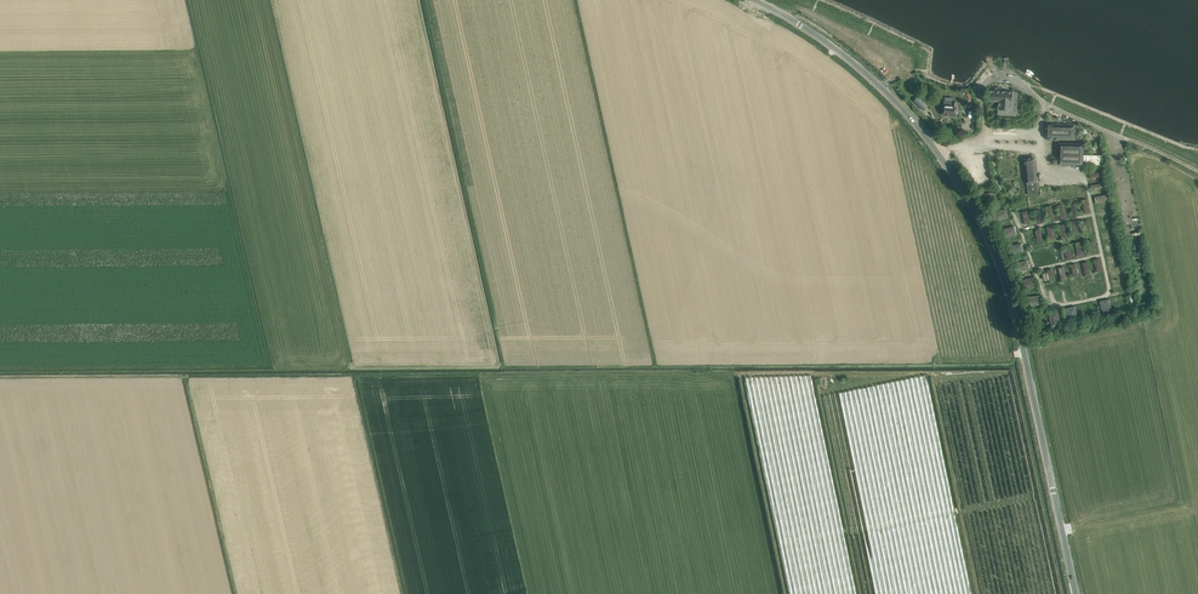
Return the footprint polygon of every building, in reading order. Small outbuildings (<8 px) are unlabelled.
[(998,113),(1016,115),(1017,92),(989,90),(988,100),(999,101),(998,113)] [(918,98),(913,103),(924,114),(929,110),(918,98)] [(944,105),(944,115),(956,116),(956,110),(957,110),(957,102),(945,101),(944,105)] [(1046,137),(1052,137),(1074,138),(1074,125),(1046,124),(1046,137)] [(1058,154),(1058,164),(1086,165),(1102,165),(1102,155),(1090,154),(1087,154),(1084,154),(1084,147),(1084,146),(1084,142),(1059,142),(1059,146),(1061,146),(1061,154),(1058,154)] [(1034,157),(1024,159),(1027,183),(1028,186),(1029,195),(1031,194),(1035,194),(1036,194),(1038,194),(1037,185),(1037,182),(1037,181),(1034,157)] [(995,192),(985,194),(986,202),(997,200),(995,192)] [(1006,209),(994,212),(995,220),(1008,218),(1006,209)] [(1015,226),(1002,229),(1004,237),(1016,235),(1015,226)] [(1100,229),(1102,238),(1115,235),(1113,227),(1100,229)] [(1102,241),(1104,249),(1117,247),(1116,238),(1102,241)] [(1022,242),(1009,244),(1011,253),(1024,251),(1022,242)] [(1105,253),(1107,261),(1120,258),(1119,250),(1105,253)] [(1028,260),(1015,263),(1017,272),(1029,269),(1028,260)] [(1107,264),(1109,273),(1123,270),(1121,261),(1107,264)] [(1110,276),(1112,285),(1126,282),(1124,273),(1110,276)] [(1033,278),(1021,280),(1023,289),(1035,286),(1033,278)] [(1040,295),(1027,297),(1028,306),(1041,304),(1040,295)] [(1105,313),(1112,312),(1110,300),(1101,301),(1101,302),(1103,313),(1105,313)] [(1101,302),(1093,304),(1096,316),(1105,314),(1105,313),(1103,313),(1101,302)] [(1075,306),(1066,309),(1069,321),(1078,318),(1075,306)] [(1061,324),(1058,312),(1049,313),(1052,326),(1061,324)]
